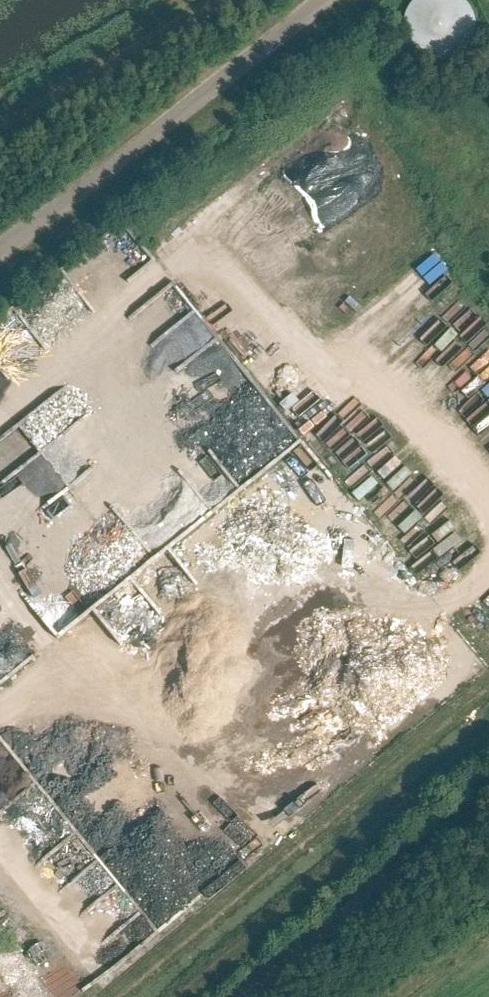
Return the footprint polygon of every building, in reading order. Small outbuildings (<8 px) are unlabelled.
[(410,5),(407,10),(405,16),(403,27),(404,33),(406,39),(412,49),(416,53),(420,56),(426,59),(437,61),(443,61),(449,60),(454,58),(459,55),(464,51),(467,46),(470,41),(472,36),(474,24),(473,19),(471,13),(466,3),(462,0),(415,0),(414,1),(410,5)] [(158,320),(173,305),(179,310),(186,304),(169,286),(146,307),(158,320)]
